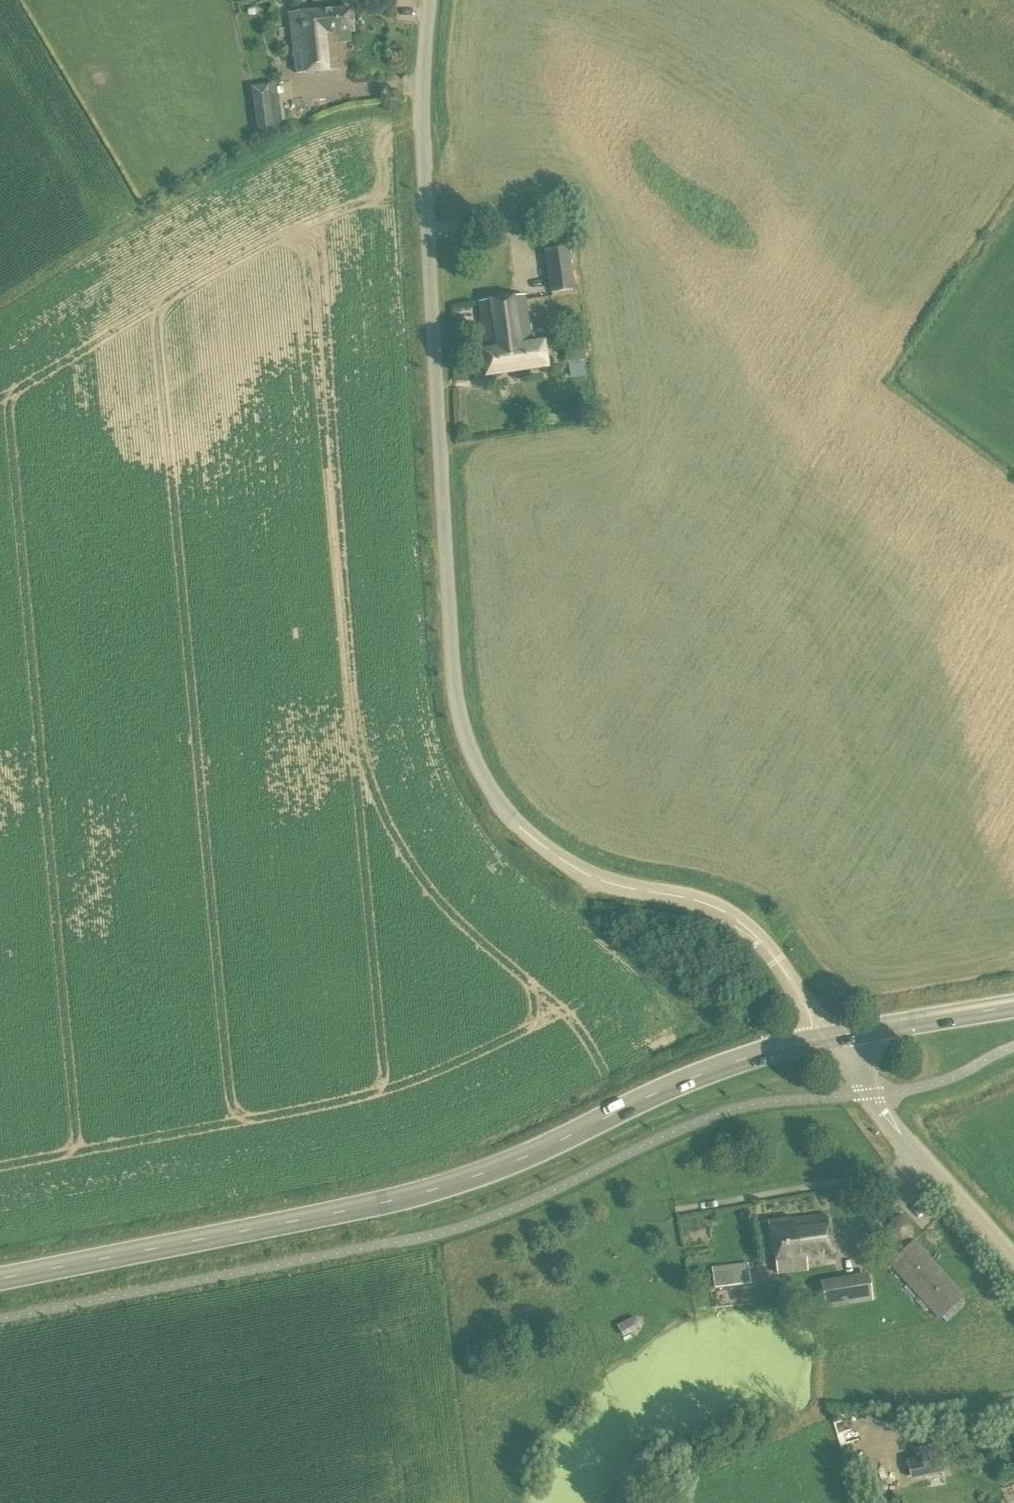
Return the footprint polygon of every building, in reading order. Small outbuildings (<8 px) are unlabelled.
[(353,32),(351,9),(288,14),(289,28),(292,28),(295,74),(337,70),(334,33),(353,32)] [(251,87),(258,135),(274,133),(274,131),(281,122),(284,122),(282,103),(279,103),(276,83),(251,87)] [(550,294),(575,290),(568,247),(544,251),(550,294)] [(531,345),(523,297),(479,303),(486,352),(483,352),(487,377),(547,367),(543,343),(531,345)] [(564,364),(586,361),(583,342),(562,346),(564,364)] [(777,1274),(834,1265),(826,1215),(769,1224),(777,1274)] [(744,1257),(752,1254),(744,1235),(736,1239),(744,1257)] [(950,1320),(964,1307),(958,1301),(965,1295),(914,1239),(887,1264),(939,1320),(945,1314),(950,1320)] [(863,1253),(847,1261),(858,1283),(874,1276),(863,1253)] [(757,1278),(754,1259),(741,1261),(722,1264),(725,1283),(757,1278)] [(854,1289),(852,1276),(820,1281),(824,1308),(848,1304),(846,1290),(854,1289)] [(624,1337),(641,1327),(634,1316),(617,1325),(624,1337)]
